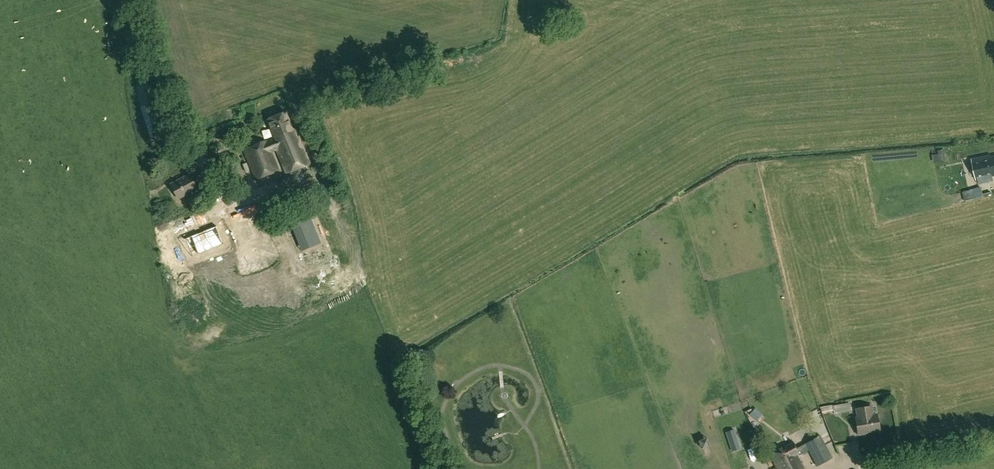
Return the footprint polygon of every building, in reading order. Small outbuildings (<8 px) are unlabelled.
[(287,113),(268,120),(275,138),(267,141),(245,150),(256,179),(278,170),(270,148),(275,146),(286,173),(310,163),(297,129),(294,130),(287,113)] [(978,176),(979,184),(993,181),(992,177),(993,176),(993,158),(992,158),(992,156),(982,158),(985,174),(978,176)] [(190,174),(171,184),(179,199),(198,189),(190,174)] [(970,189),(970,190),(963,192),(965,200),(972,199),(985,196),(982,187),(970,189)] [(308,212),(289,219),(308,266),(327,259),(308,212)] [(222,244),(216,227),(217,227),(217,226),(184,239),(185,240),(186,239),(189,248),(195,246),(199,255),(224,244),(224,243),(222,244)] [(261,241),(265,239),(260,226),(241,234),(249,254),(251,253),(254,261),(269,255),(265,246),(263,247),(261,241)] [(359,264),(353,266),(359,286),(365,285),(359,264)] [(833,405),(834,413),(851,410),(850,402),(833,405)] [(880,430),(877,414),(874,415),(872,406),(856,409),(858,418),(856,418),(859,434),(880,430)] [(751,420),(746,422),(750,430),(755,428),(751,420)] [(770,453),(778,468),(803,468),(796,455),(800,453),(800,454),(809,450),(817,465),(832,457),(821,435),(797,448),(793,441),(770,453)] [(747,449),(750,461),(756,459),(752,448),(747,449)]
